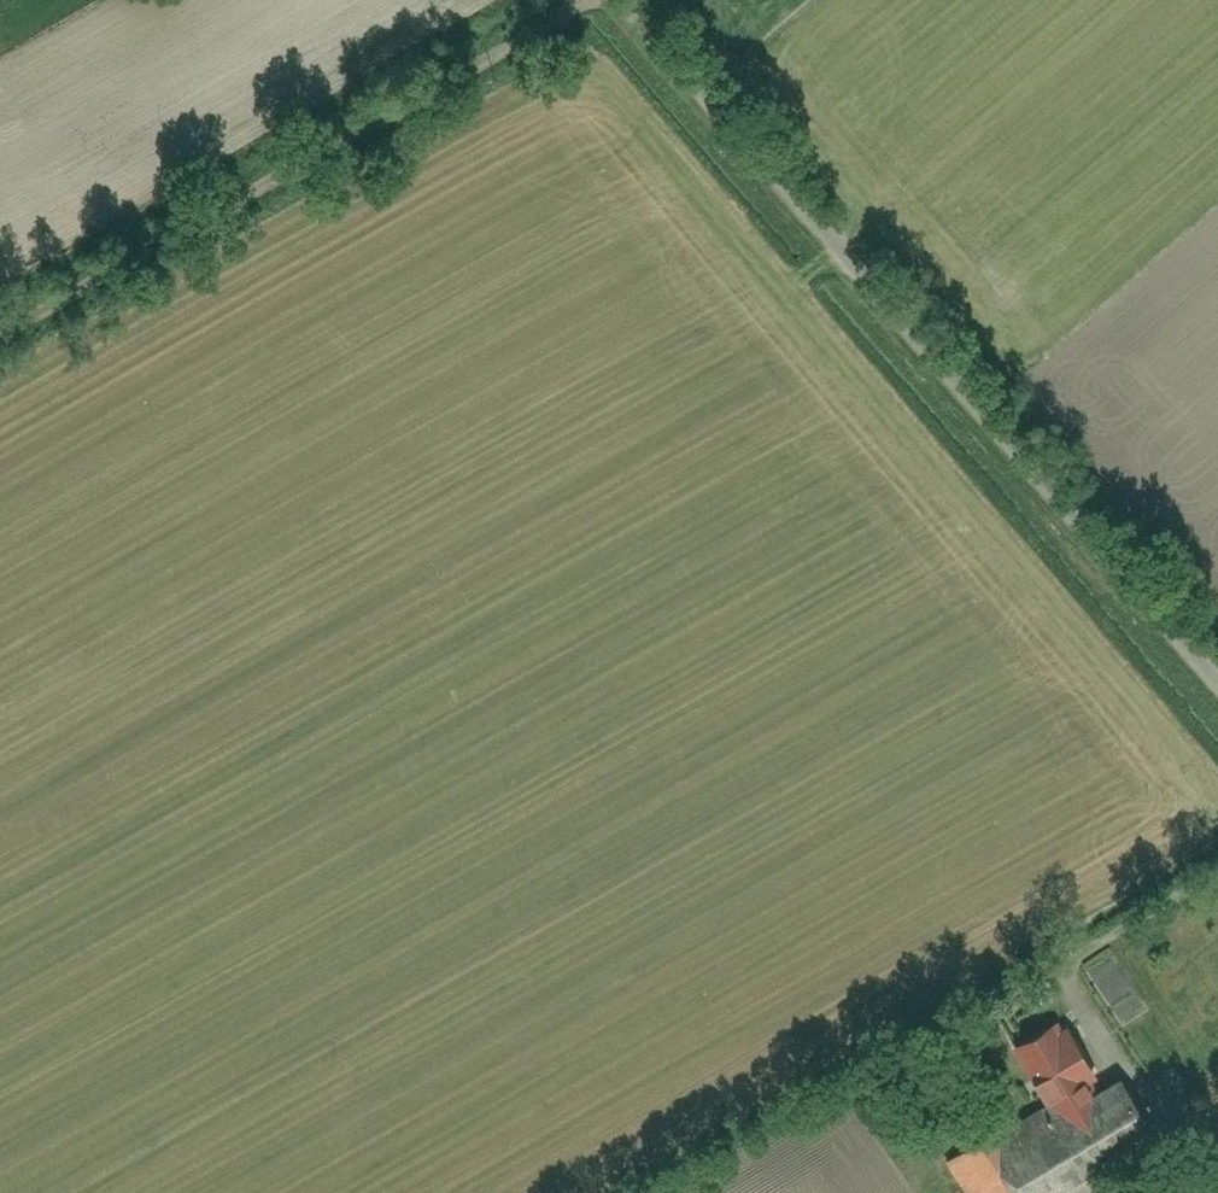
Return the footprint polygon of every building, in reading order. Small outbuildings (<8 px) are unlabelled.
[(1156,1142),(1119,1083),(1111,1088),(1067,1018),(1017,1049),(1061,1119),(1018,1146),(1008,1129),(947,1166),(963,1192),(1073,1192),(1156,1142)]
